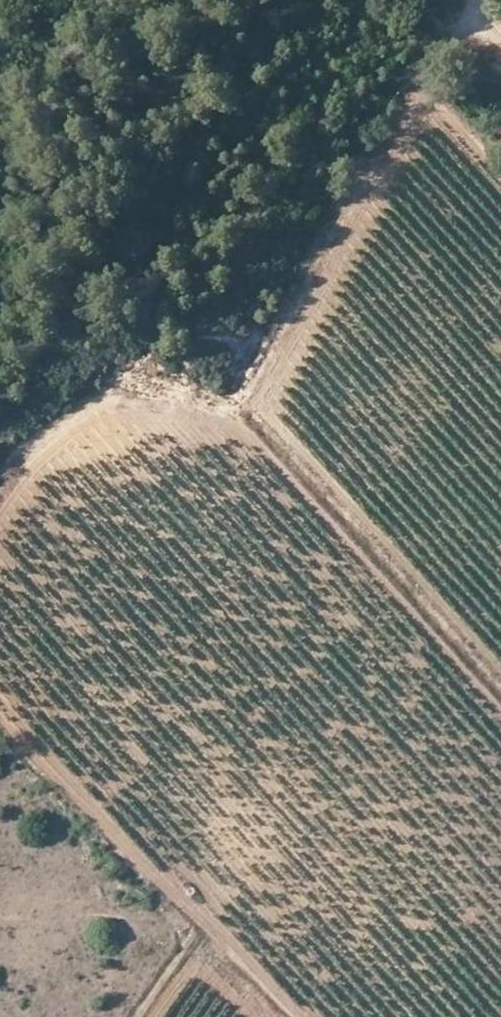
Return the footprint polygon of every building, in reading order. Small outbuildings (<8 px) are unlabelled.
[(490,151),(500,159),(500,135),(490,151)]
